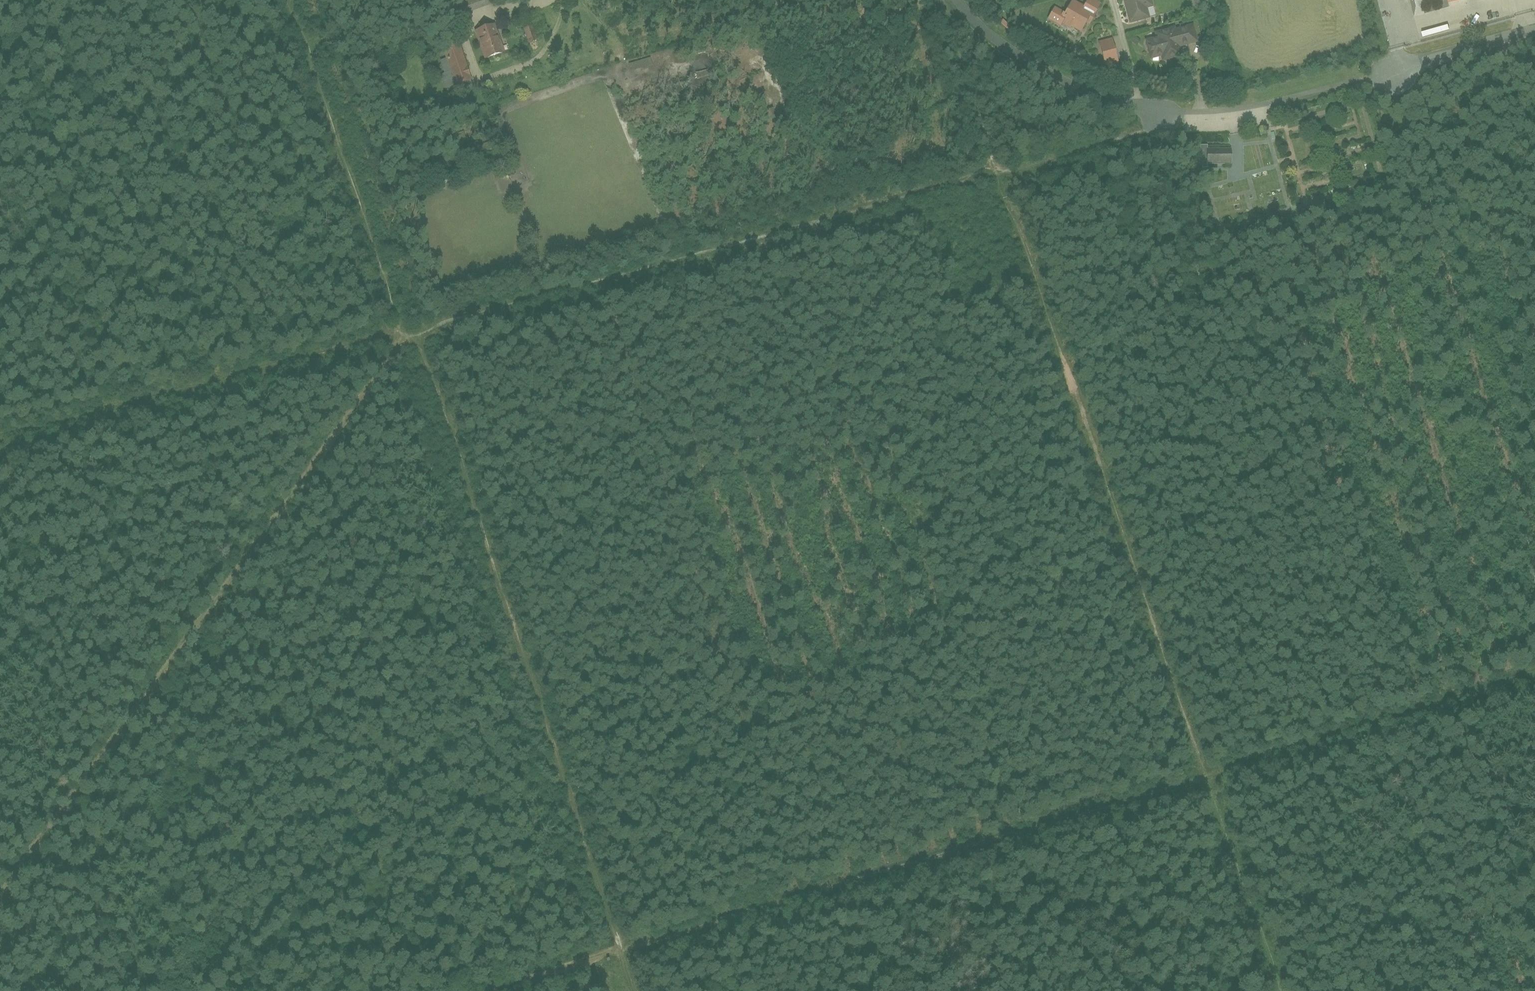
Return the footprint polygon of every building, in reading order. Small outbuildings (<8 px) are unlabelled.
[(1092,0),(1088,0),(1083,8),(1071,2),(1064,15),(1053,9),(1046,23),(1059,30),(1063,25),(1082,35),(1086,27),(1088,28),(1101,5),(1092,0)] [(1129,25),(1154,18),(1149,0),(1122,0),(1129,25)] [(508,53),(498,24),(479,31),(487,59),(508,53)] [(534,25),(524,27),(528,43),(538,41),(534,25)] [(1154,39),(1145,41),(1151,62),(1161,59),(1162,63),(1183,57),(1180,48),(1197,43),(1192,26),(1175,30),(1175,28),(1152,34),(1154,39)] [(1118,65),(1112,40),(1097,44),(1103,68),(1118,65)] [(476,80),(464,45),(448,49),(459,85),(476,80)] [(651,57),(629,64),(632,71),(653,64),(651,57)] [(1208,145),(1200,145),(1201,167),(1208,167),(1208,164),(1233,164),(1233,148),(1208,148),(1208,145)]
